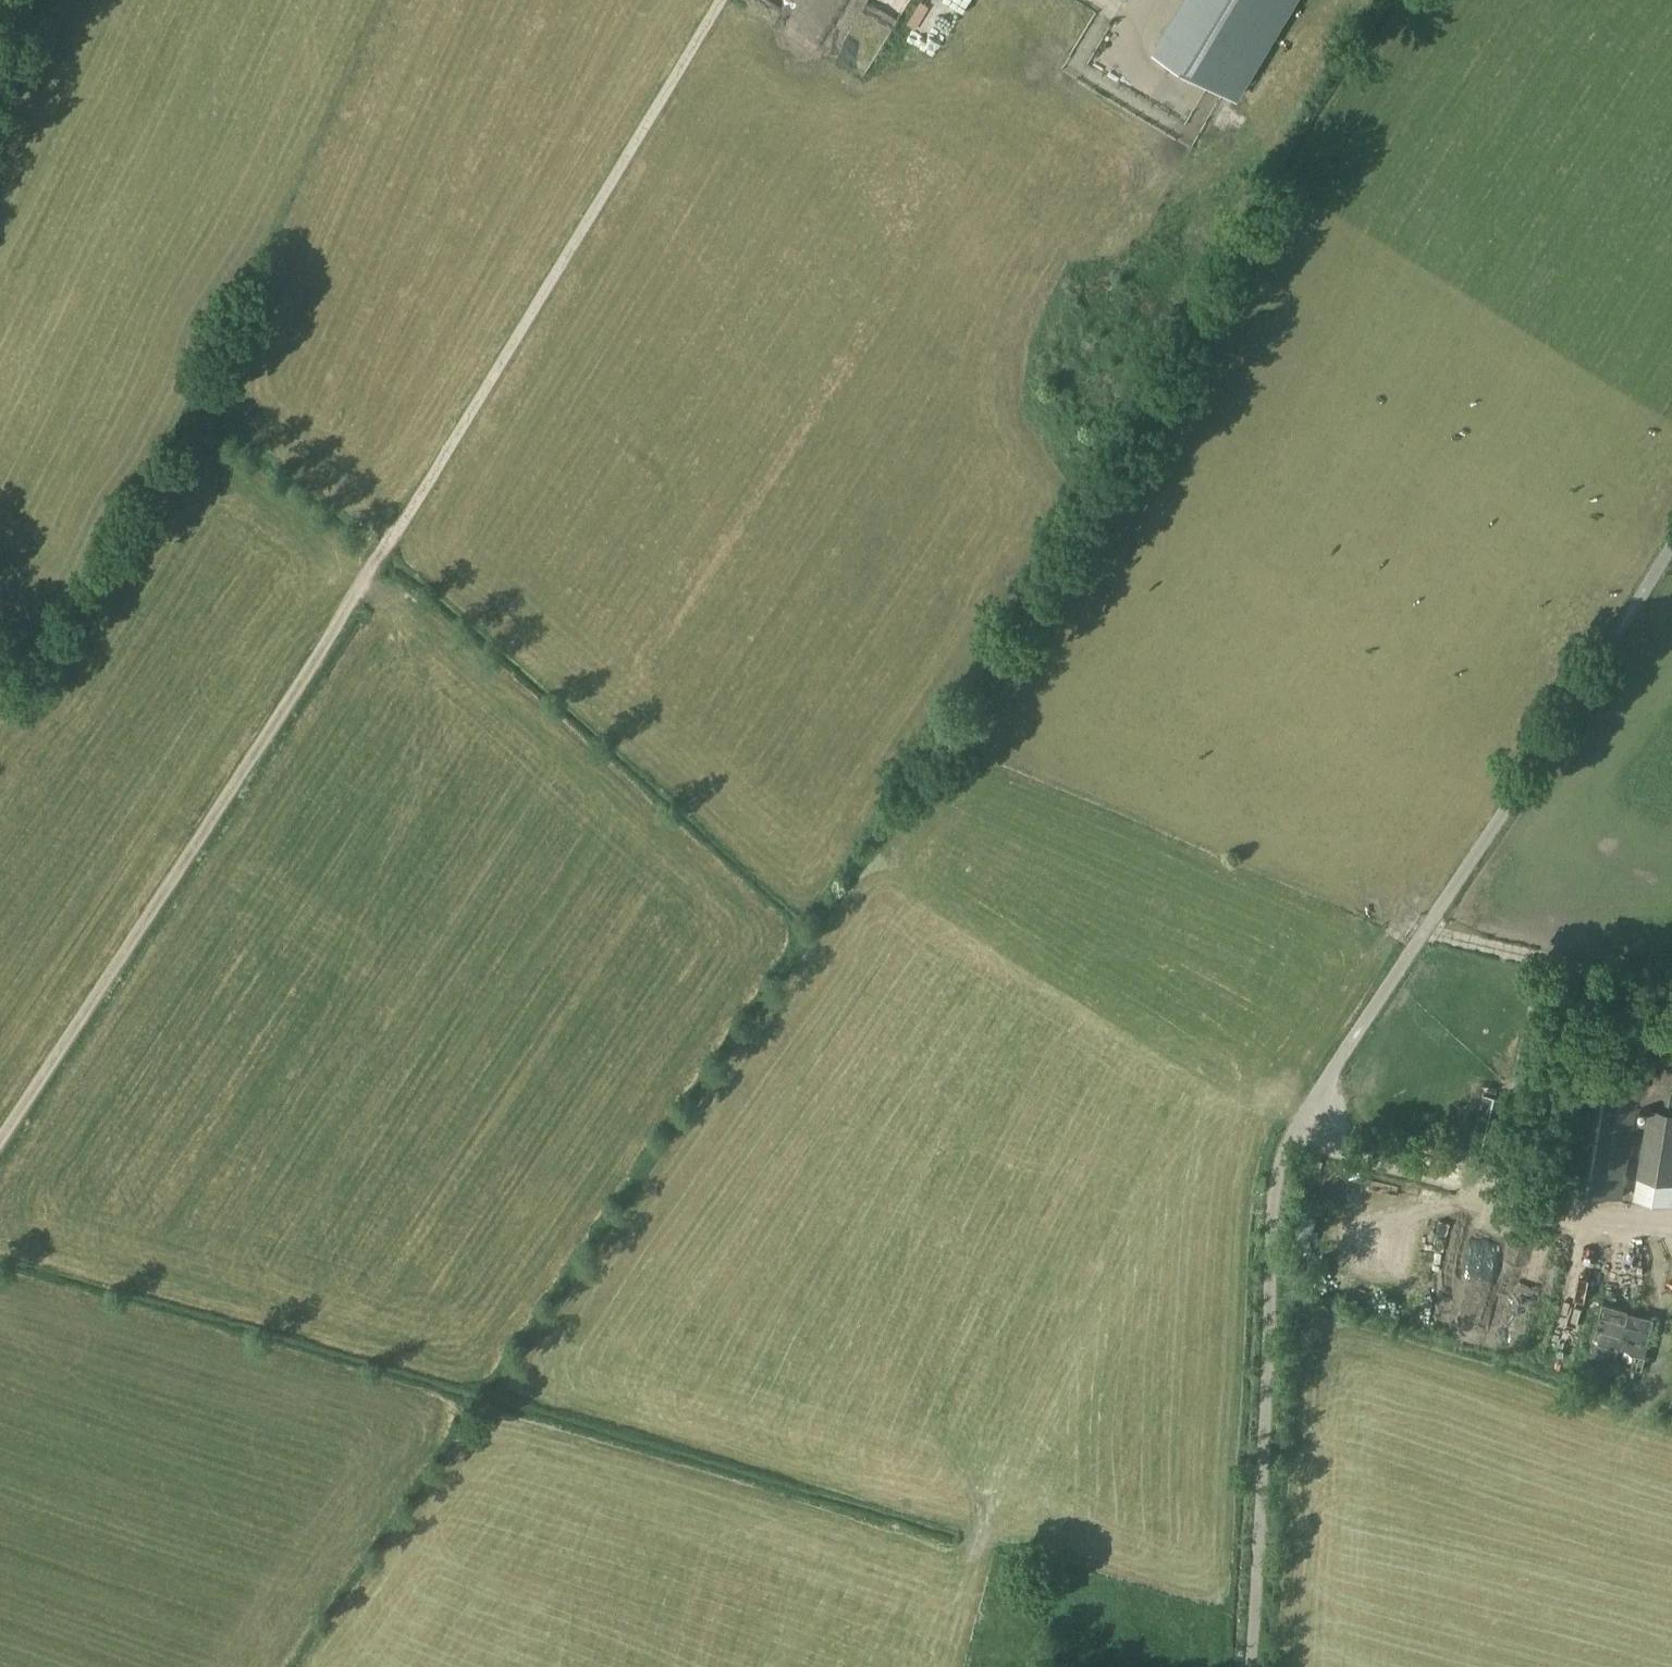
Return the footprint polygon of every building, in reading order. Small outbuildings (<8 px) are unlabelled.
[(1297,0),(1182,0),(1153,48),(1238,99),(1297,0)] [(1553,1185),(1623,1197),(1638,1103),(1650,1105),(1634,1199),(1671,1205),(1671,1202),(1671,1061),(1658,1059),(1654,1083),(1642,1081),(1642,1080),(1573,1069),(1553,1185)] [(1482,1093),(1469,1148),(1510,1157),(1512,1150),(1522,1102),(1482,1093)] [(1655,1317),(1629,1311),(1629,1309),(1603,1302),(1590,1354),(1642,1368),(1648,1344),(1622,1337),(1623,1334),(1649,1341),(1655,1317)]
